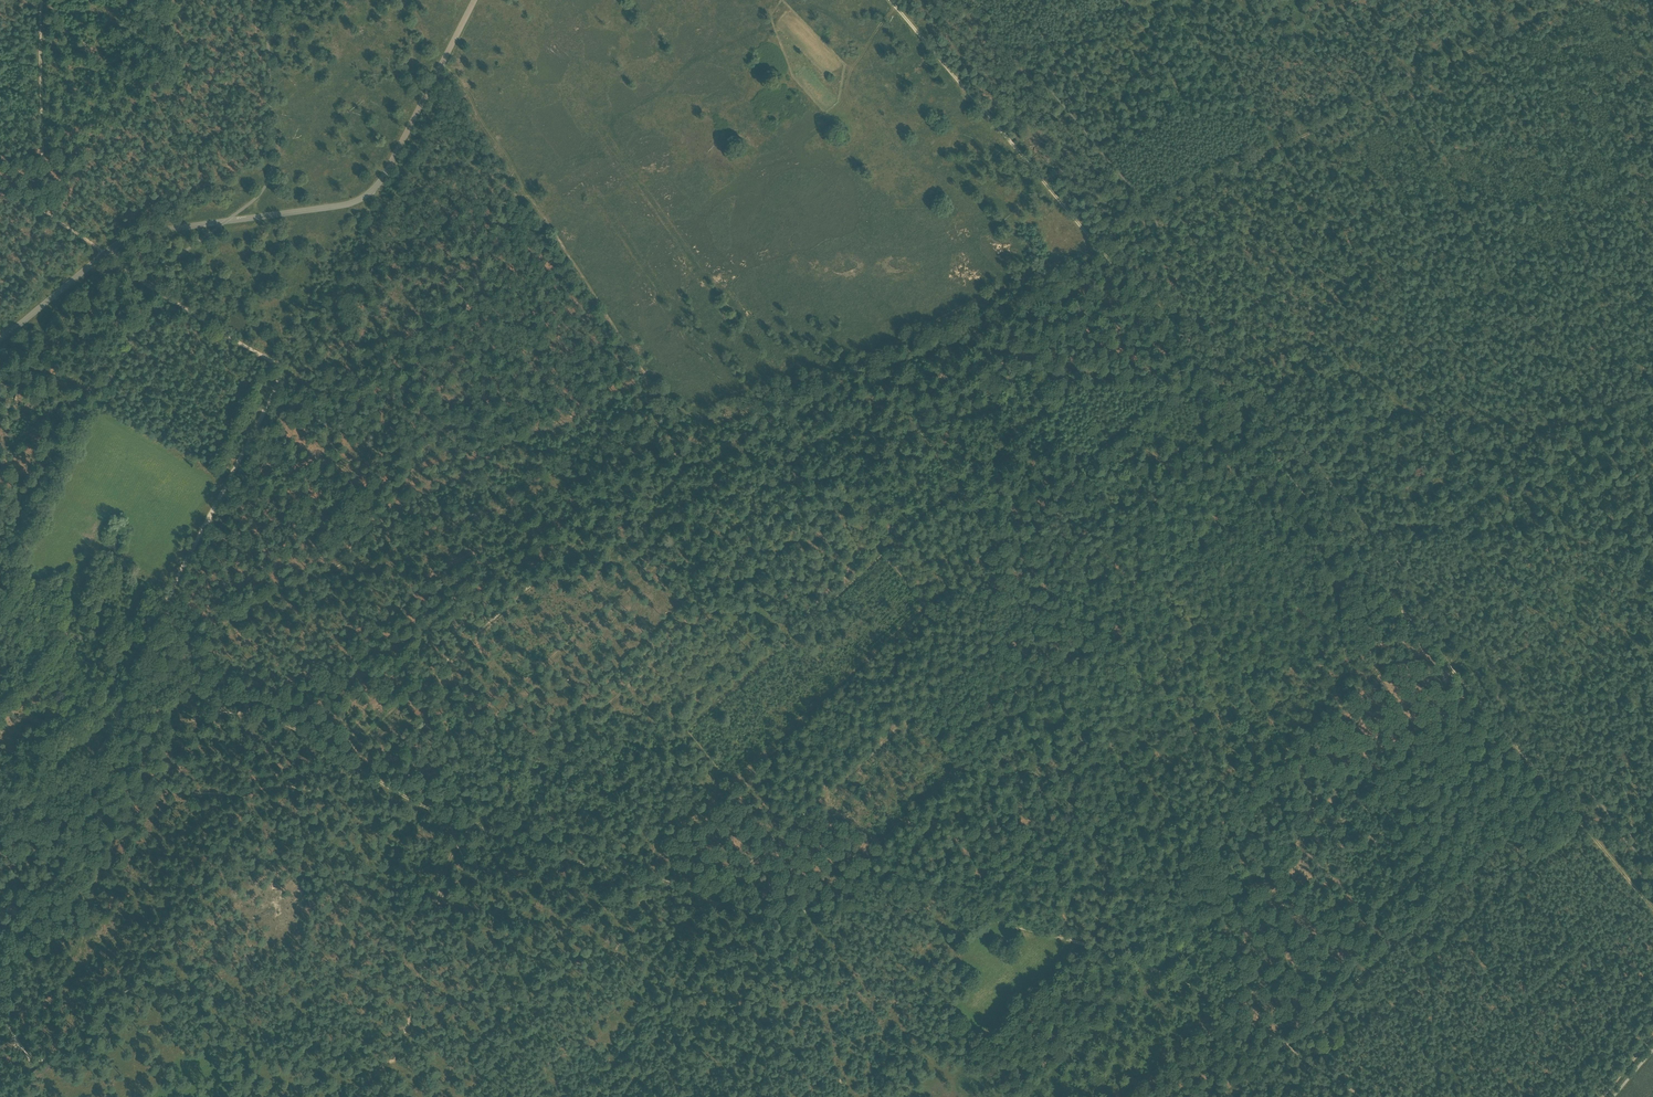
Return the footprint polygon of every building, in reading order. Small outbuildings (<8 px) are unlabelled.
[(31,1069),(27,1072),(29,1076),(51,1064),(48,1059),(31,1069)]
